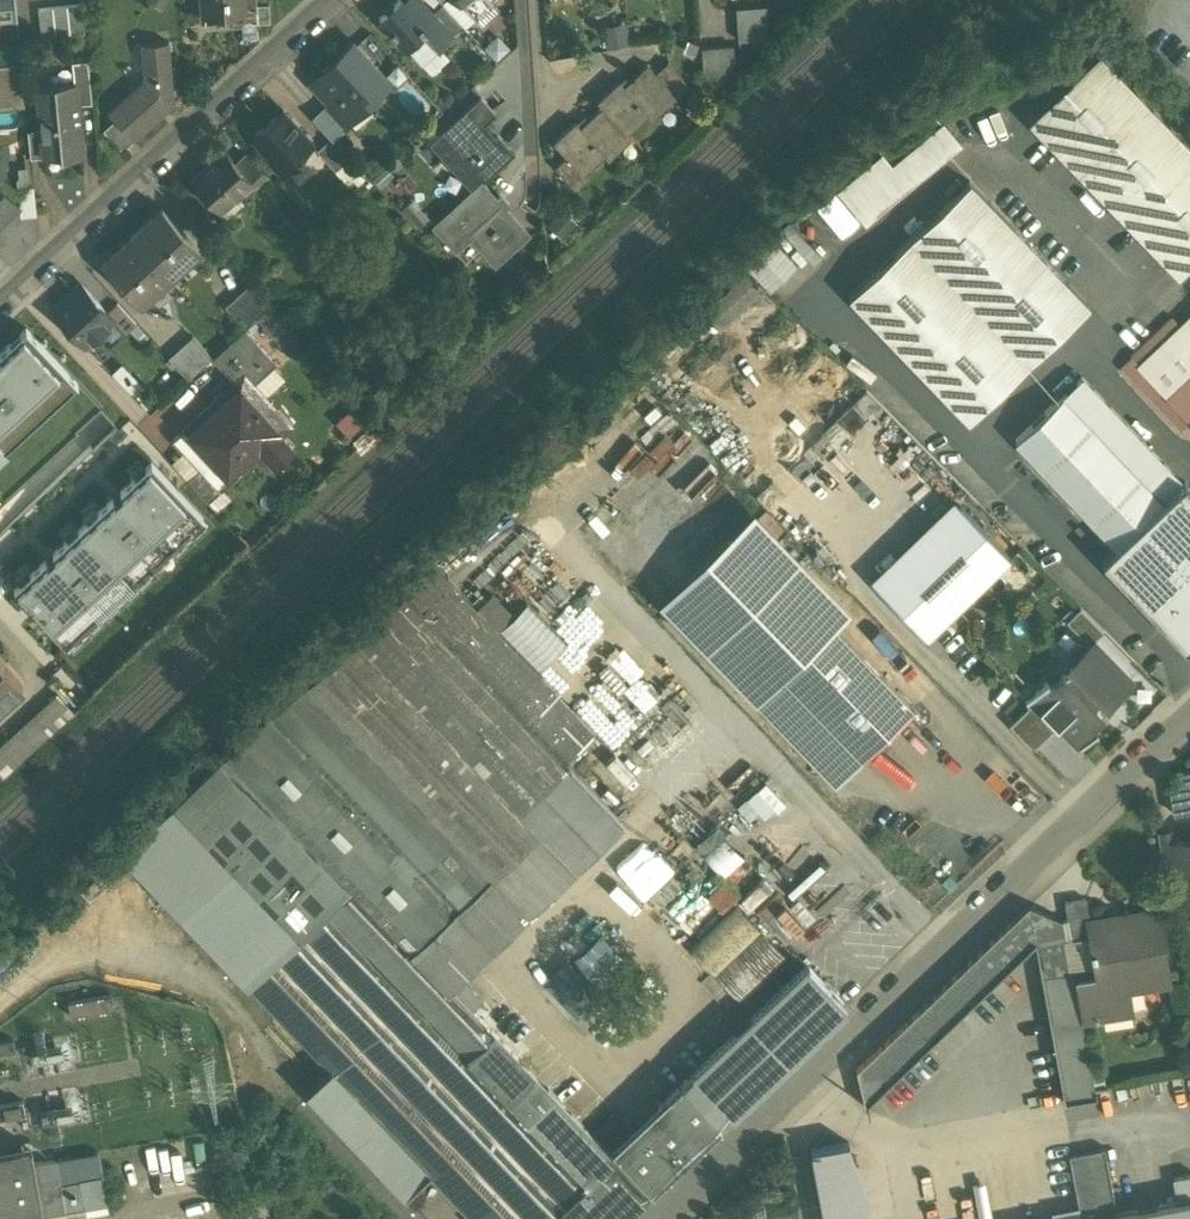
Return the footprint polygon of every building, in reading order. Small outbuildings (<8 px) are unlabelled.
[(15,17),(14,0),(0,0),(0,18),(15,17)] [(204,17),(240,14),(242,14),(240,0),(203,0),(204,17)] [(242,14),(240,14),(241,25),(258,23),(257,4),(257,0),(240,0),(242,14)] [(401,0),(400,0),(381,18),(407,46),(426,30),(427,28),(407,6),(401,0)] [(418,0),(414,0),(407,6),(427,28),(426,30),(440,46),(451,36),(432,14),(418,0)] [(476,19),(493,3),(490,0),(458,0),(476,19)] [(268,4),(257,4),(258,23),(269,22),(268,4)] [(443,4),(432,14),(451,36),(462,25),(443,4)] [(39,9),(42,38),(84,34),(81,5),(39,9)] [(766,6),(736,8),(738,41),(769,39),(766,6)] [(623,20),(601,26),(607,46),(629,40),(623,20)] [(426,30),(407,46),(422,62),(440,46),(426,30)] [(169,42),(141,45),(145,80),(108,113),(115,120),(134,141),(174,105),(169,42)] [(384,77),(353,43),(328,65),(333,70),(313,88),(328,104),(348,125),(369,106),(362,98),(384,77)] [(733,45),(701,46),(703,78),(735,76),(733,45)] [(1098,52),(1028,121),(1179,277),(1189,267),(1189,147),(1098,52)] [(0,62),(0,105),(17,104),(15,61),(0,62)] [(88,61),(72,62),(74,82),(76,81),(78,105),(92,104),(88,61)] [(689,85),(669,62),(657,73),(677,96),(689,85)] [(620,80),(605,94),(633,127),(648,114),(652,119),(677,96),(657,73),(648,64),(625,85),(620,80)] [(74,82),(54,84),(54,86),(37,88),(41,130),(44,157),(61,156),(61,158),(84,155),(78,105),(76,81),(74,82)] [(605,94),(597,101),(602,106),(581,126),(576,120),(553,141),(568,158),(582,174),(603,155),(607,160),(618,150),(613,145),(633,127),(605,94)] [(480,98),(431,143),(445,158),(450,153),(479,184),(481,182),(513,152),(497,135),(492,140),(479,126),(494,113),(480,98)] [(348,125),(328,104),(312,119),(331,139),(332,140),(348,125)] [(313,144),(283,110),(253,137),(269,154),(266,156),(283,175),(305,154),(304,153),(313,144)] [(887,158),(878,148),(812,202),(840,237),(958,141),(938,117),(887,158)] [(134,141),(115,120),(103,131),(122,152),(134,141)] [(41,130),(28,131),(31,159),(44,157),(41,130)] [(332,140),(331,139),(317,151),(348,184),(361,171),(332,140)] [(15,179),(24,178),(23,150),(6,151),(7,165),(15,165),(15,179)] [(224,150),(193,179),(217,205),(230,194),(234,199),(252,182),(253,181),(237,163),(224,150)] [(266,173),(248,153),(237,163),(253,181),(252,182),(254,185),(266,173)] [(582,174),(568,158),(555,169),(575,191),(587,179),(582,174)] [(88,199),(87,178),(57,179),(57,199),(88,199)] [(1089,304),(969,180),(849,296),(968,420),(1089,304)] [(529,234),(481,182),(479,184),(433,226),(452,247),(469,231),(498,262),(529,234)] [(0,187),(0,222),(18,206),(0,187)] [(202,251),(164,209),(133,237),(171,279),(202,251)] [(741,252),(775,303),(808,281),(801,269),(818,258),(792,218),(741,252)] [(171,279),(133,237),(102,264),(141,307),(171,279)] [(706,320),(747,282),(730,264),(689,303),(706,320)] [(107,312),(81,284),(53,310),(85,345),(113,319),(107,312)] [(251,284),(226,306),(245,327),(270,305),(251,284)] [(136,323),(117,303),(107,312),(113,319),(126,333),(136,323)] [(1183,328),(1172,317),(1120,367),(1181,431),(1189,422),(1189,421),(1189,322),(1183,328)] [(0,354),(0,457),(79,384),(28,328),(0,354)] [(245,328),(215,355),(232,375),(251,357),(262,347),(245,328)] [(193,337),(169,359),(189,380),(212,358),(193,337)] [(277,363),(262,347),(251,357),(265,373),(277,363)] [(251,357),(232,375),(237,380),(173,439),(200,469),(220,490),(263,450),(275,463),(292,447),(281,435),(290,426),(253,385),(265,373),(251,357)] [(1182,484),(1081,378),(1015,440),(1116,546),(1182,484)] [(150,462),(14,589),(67,646),(203,519),(150,462)] [(220,490),(200,469),(187,480),(208,503),(220,491),(220,490)] [(1101,560),(1185,648),(1189,643),(1189,488),(1184,482),(1182,484),(1116,546),(1101,560)] [(657,591),(752,690),(829,616),(845,601),(750,502),(657,591)] [(960,505),(876,586),(926,638),(1010,556),(960,505)] [(308,677),(516,900),(616,802),(559,744),(590,716),(432,560),(398,595),(308,677)] [(1103,630),(1080,607),(1066,620),(1089,644),(1093,640),(1103,630)] [(911,701),(829,616),(752,690),(832,775),(911,701)] [(552,631),(529,647),(539,661),(562,645),(552,631)] [(1074,662),(1051,684),(1046,679),(1025,700),(1029,704),(1030,703),(1054,728),(1059,723),(1079,743),(1079,744),(1080,745),(1097,730),(1095,728),(1094,728),(1089,724),(1100,713),(1094,706),(1101,699),(1104,701),(1129,677),(1093,640),(1089,644),(1086,647),(1090,652),(1076,665),(1074,662)] [(22,685),(0,661),(0,705),(22,685)] [(272,711),(227,754),(437,972),(516,900),(308,677),(272,711)] [(0,740),(0,765),(7,773),(73,711),(54,690),(0,740)] [(1029,704),(1009,724),(1033,748),(1054,728),(1030,703),(1029,704)] [(119,849),(329,1069),(428,1172),(473,1218),(549,1218),(586,1185),(524,1119),(552,1092),(521,1060),(441,976),(437,972),(227,754),(119,849)] [(1176,773),(1178,786),(1169,788),(1174,813),(1189,810),(1189,771),(1176,773)] [(760,777),(735,803),(756,823),(781,797),(760,777)] [(726,881),(748,861),(711,822),(690,842),(726,881)] [(1172,831),(1158,834),(1163,866),(1177,863),(1173,840),(1174,840),(1172,831)] [(1173,840),(1177,863),(1184,899),(1189,898),(1189,837),(1174,840),(1173,840)] [(722,916),(703,895),(671,925),(690,946),(722,916)] [(761,908),(783,936),(797,925),(775,897),(761,908)] [(1085,897),(1065,900),(1071,940),(1090,937),(1088,926),(1090,926),(1089,919),(1085,897)] [(737,905),(692,948),(715,972),(760,929),(737,905)] [(1061,922),(1027,908),(894,1035),(916,1057),(1017,960),(1039,966),(1050,1023),(1080,1017),(1061,922)] [(1158,908),(1089,919),(1090,926),(1088,926),(1090,937),(1092,948),(1090,949),(1091,955),(1093,954),(1094,962),(1074,965),(1084,1018),(1093,1017),(1094,1020),(1101,1019),(1100,1016),(1132,1011),(1128,985),(1169,979),(1158,908)] [(762,931),(716,973),(741,1000),(786,957),(762,931)] [(598,995),(569,963),(547,984),(576,1015),(598,995)] [(807,965),(693,1074),(728,1112),(733,1116),(847,1007),(807,965)] [(531,1050),(451,967),(441,976),(521,1060),(531,1050)] [(66,1013),(109,1007),(107,992),(64,998),(66,1013)] [(1080,1017),(1050,1023),(1059,1070),(1089,1065),(1080,1017)] [(916,1057),(894,1035),(877,1052),(898,1074),(916,1057)] [(898,1074),(877,1052),(858,1070),(861,1082),(877,1077),(881,1091),(898,1074)] [(1089,1065),(1059,1070),(1069,1121),(1099,1115),(1089,1065)] [(428,1172),(329,1069),(305,1092),(404,1195),(428,1172)] [(728,1112),(693,1074),(682,1084),(717,1122),(728,1112)] [(877,1077),(861,1082),(869,1115),(886,1111),(881,1091),(877,1077)] [(680,1082),(608,1151),(647,1192),(720,1124),(717,1122),(682,1084),(680,1082)] [(549,1218),(623,1218),(649,1194),(647,1192),(608,1151),(552,1092),(524,1119),(586,1185),(549,1218)] [(21,1112),(18,1098),(0,1101),(0,1115),(21,1112)] [(44,1216),(34,1165),(34,1159),(32,1147),(0,1153),(0,1218),(28,1218),(44,1216)] [(811,1155),(823,1218),(862,1218),(848,1148),(811,1155)] [(1072,1157),(1084,1218),(1090,1218),(1117,1214),(1105,1151),(1072,1157)] [(58,1159),(34,1165),(44,1216),(66,1212),(61,1182),(58,1159)] [(1174,1178),(1178,1202),(1189,1200),(1189,1175),(1174,1178)] [(103,1176),(61,1182),(66,1212),(108,1206),(103,1176)] [(1117,1214),(1118,1218),(1189,1218),(1189,1200),(1178,1202),(1117,1214)]
